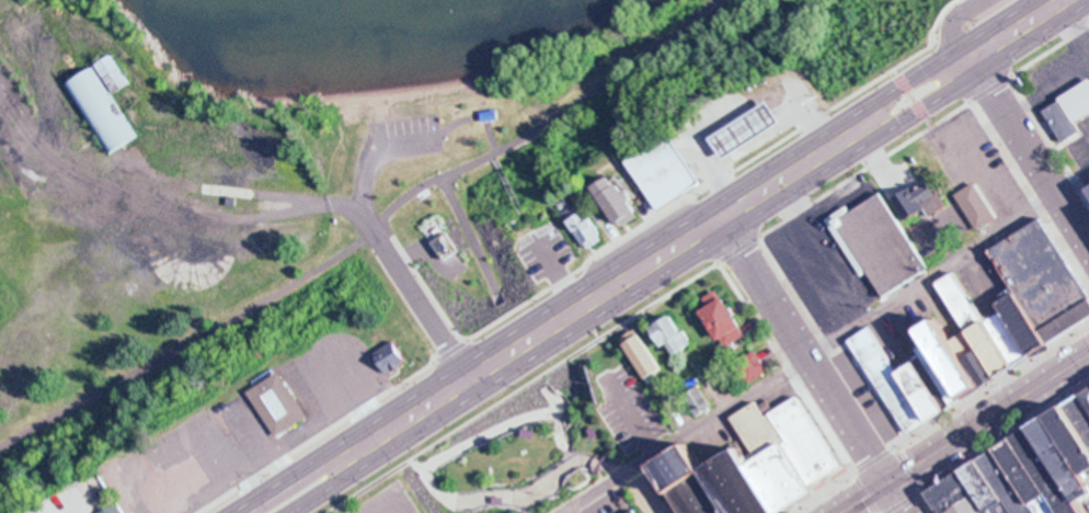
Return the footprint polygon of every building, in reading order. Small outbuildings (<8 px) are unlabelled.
[(113,54),(130,83),(115,93),(96,64),(113,54)] [(111,151),(68,83),(93,67),(111,95),(112,94),(137,135),(111,151)] [(1062,99),(1088,83),(1088,118),(1079,124),(1084,132),(1065,142),(1046,112),(1050,110),(1064,102),(1062,99)] [(767,104),(780,123),(726,159),(713,139),(767,104)] [(483,122),(482,111),(496,110),(497,121),(483,122)] [(629,163),(660,214),(707,184),(676,135),(629,163)] [(600,189),(622,227),(642,216),(619,178),(600,189)] [(926,217),(918,207),(904,217),(894,202),(927,178),(944,204),(926,217)] [(975,184),(995,218),(978,229),(958,194),(975,184)] [(881,300),(830,221),(851,208),(853,212),(882,194),(930,269),(881,300)] [(571,215),(592,251),(608,241),(587,205),(571,215)] [(1088,320),(1088,298),(1041,223),(996,252),(1022,292),(1055,342),(1088,320)] [(448,235),(458,249),(444,259),(434,244),(448,235)] [(1004,375),(1020,364),(990,319),(960,274),(943,285),(972,328),(1004,375)] [(1038,353),(1055,342),(1022,292),(1005,303),(1009,308),(1038,353)] [(725,344),(701,307),(720,294),(745,331),(725,344)] [(1020,364),(1038,353),(1009,308),(990,319),(1020,364)] [(690,343),(673,354),(656,327),(673,316),(690,343)] [(968,398),(995,380),(964,333),(953,316),(927,332),(935,344),(968,398)] [(995,380),(1004,375),(972,328),(964,333),(995,380)] [(908,437),(931,422),(902,376),(872,329),(849,343),(853,349),(908,437)] [(665,374),(651,384),(626,346),(641,337),(665,374)] [(379,354),(398,343),(409,363),(390,374),(379,354)] [(956,406),(968,398),(935,344),(921,352),(926,360),(956,406)] [(770,372),(748,384),(737,364),(759,351),(770,372)] [(931,422),(956,406),(926,360),(902,376),(931,422)] [(252,395),(284,374),(311,419),(278,438),(252,395)] [(696,387),(710,407),(699,415),(685,396),(696,387)] [(818,483),(848,466),(804,399),(775,417),(818,483)] [(1087,400),(1076,408),(1088,430),(1088,404),(1087,400)] [(768,413),(775,410),(770,402),(763,407),(768,413)] [(775,417),(773,414),(770,417),(768,413),(763,407),(760,403),(736,419),(755,448),(794,511),(824,492),(818,483),(775,417)] [(1076,408),(1088,430),(1088,467),(1059,418),(1076,408)] [(1059,418),(1088,467),(1088,498),(1084,501),(1040,430),(1059,418)] [(1084,501),(1088,509),(1088,512),(1064,512),(1021,441),(1040,430),(1084,501)] [(701,438),(657,466),(686,512),(748,512),(721,470),(701,438)] [(1021,441),(1064,512),(1040,512),(1002,452),(1021,441)] [(794,511),(796,512),(748,512),(721,470),(755,448),(794,511)] [(1002,452),(1040,512),(940,512),(930,497),(967,475),(986,463),(1002,452)] [(114,504),(119,512),(101,512),(114,504)]
